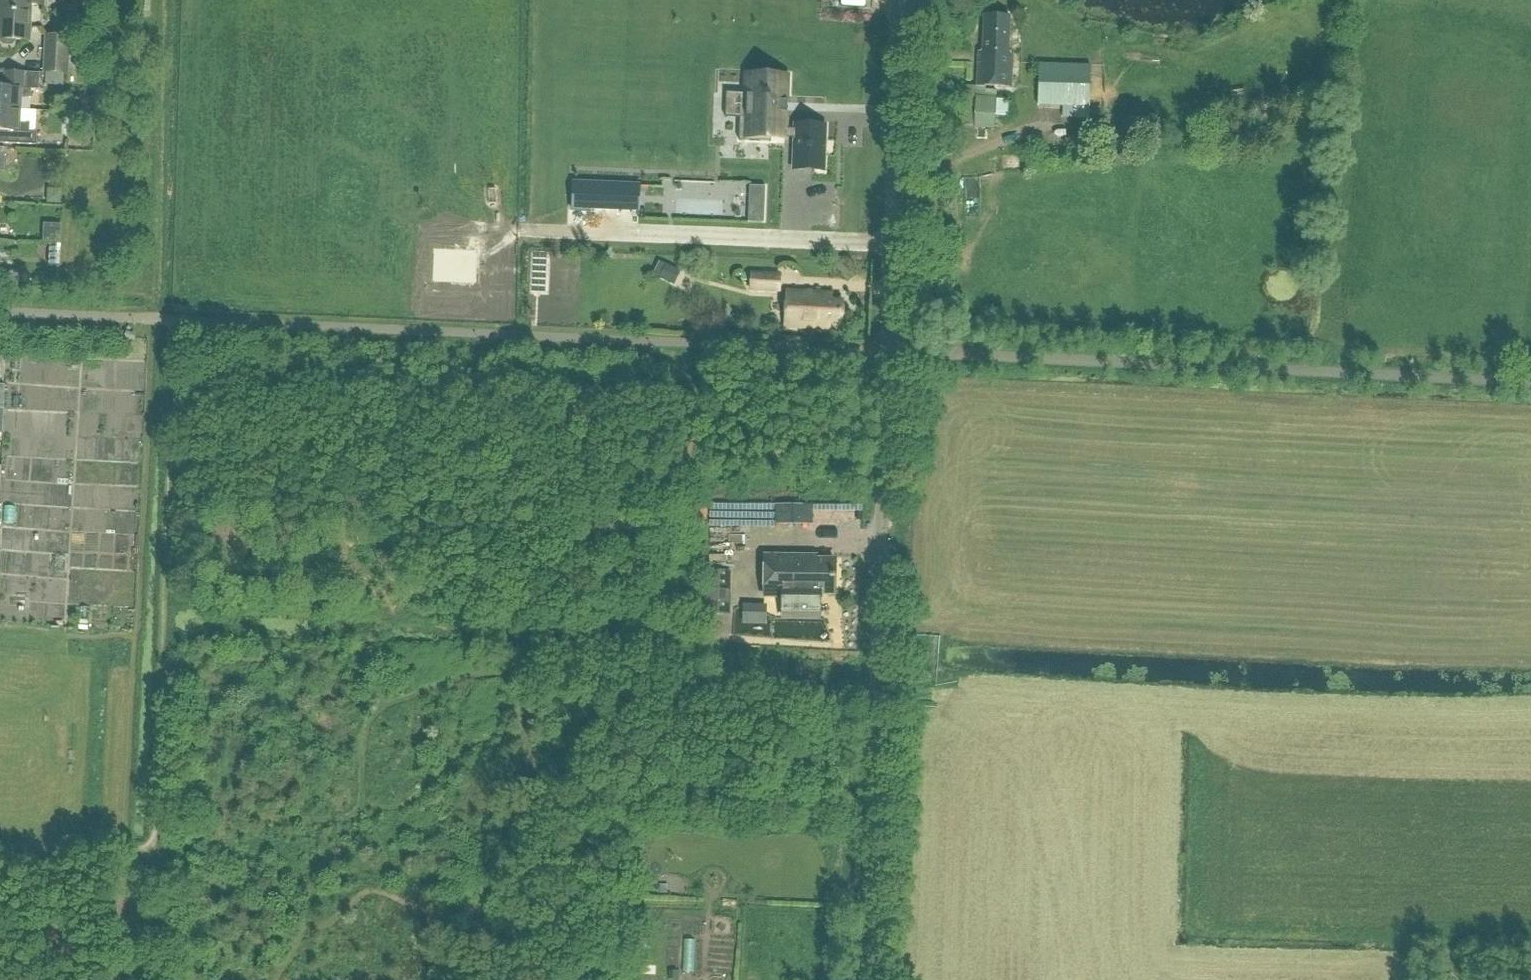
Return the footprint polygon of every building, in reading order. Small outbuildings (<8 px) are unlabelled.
[(31,7),(44,8),(44,0),(0,0),(0,40),(0,42),(3,45),(12,46),(15,43),(16,40),(30,41),(31,7)] [(978,53),(977,86),(1012,88),(1014,54),(1009,54),(1010,17),(984,16),(983,53),(978,53)] [(68,74),(70,37),(46,36),(45,73),(68,74)] [(1090,108),(1091,66),(1039,64),(1037,106),(1090,108)] [(21,110),(22,98),(31,99),(32,90),(40,91),(41,74),(5,72),(5,88),(0,88),(0,109),(21,110)] [(794,170),(822,171),(824,126),(795,125),(795,129),(784,129),(786,77),(746,75),(745,119),(739,119),(738,141),(770,142),(770,138),(795,139),(794,170)] [(976,99),(975,128),(996,129),(996,116),(1007,116),(1008,100),(976,99)] [(21,110),(0,109),(0,131),(0,134),(0,143),(37,145),(37,132),(30,132),(30,122),(21,122),(21,110)] [(639,186),(573,184),(572,210),(590,211),(590,209),(639,211),(639,186)] [(681,272),(659,261),(652,275),(674,285),(681,272)] [(781,292),(782,275),(751,274),(750,291),(781,292)] [(841,323),(843,302),(832,302),(832,294),(787,291),(785,327),(830,330),(831,322),(841,323)] [(834,594),(834,560),(815,559),(815,556),(765,556),(765,597),(783,597),(783,616),(819,616),(819,598),(819,594),(834,594)] [(730,612),(730,572),(706,572),(706,612),(730,612)] [(744,607),(745,623),(769,621),(768,605),(744,607)]
